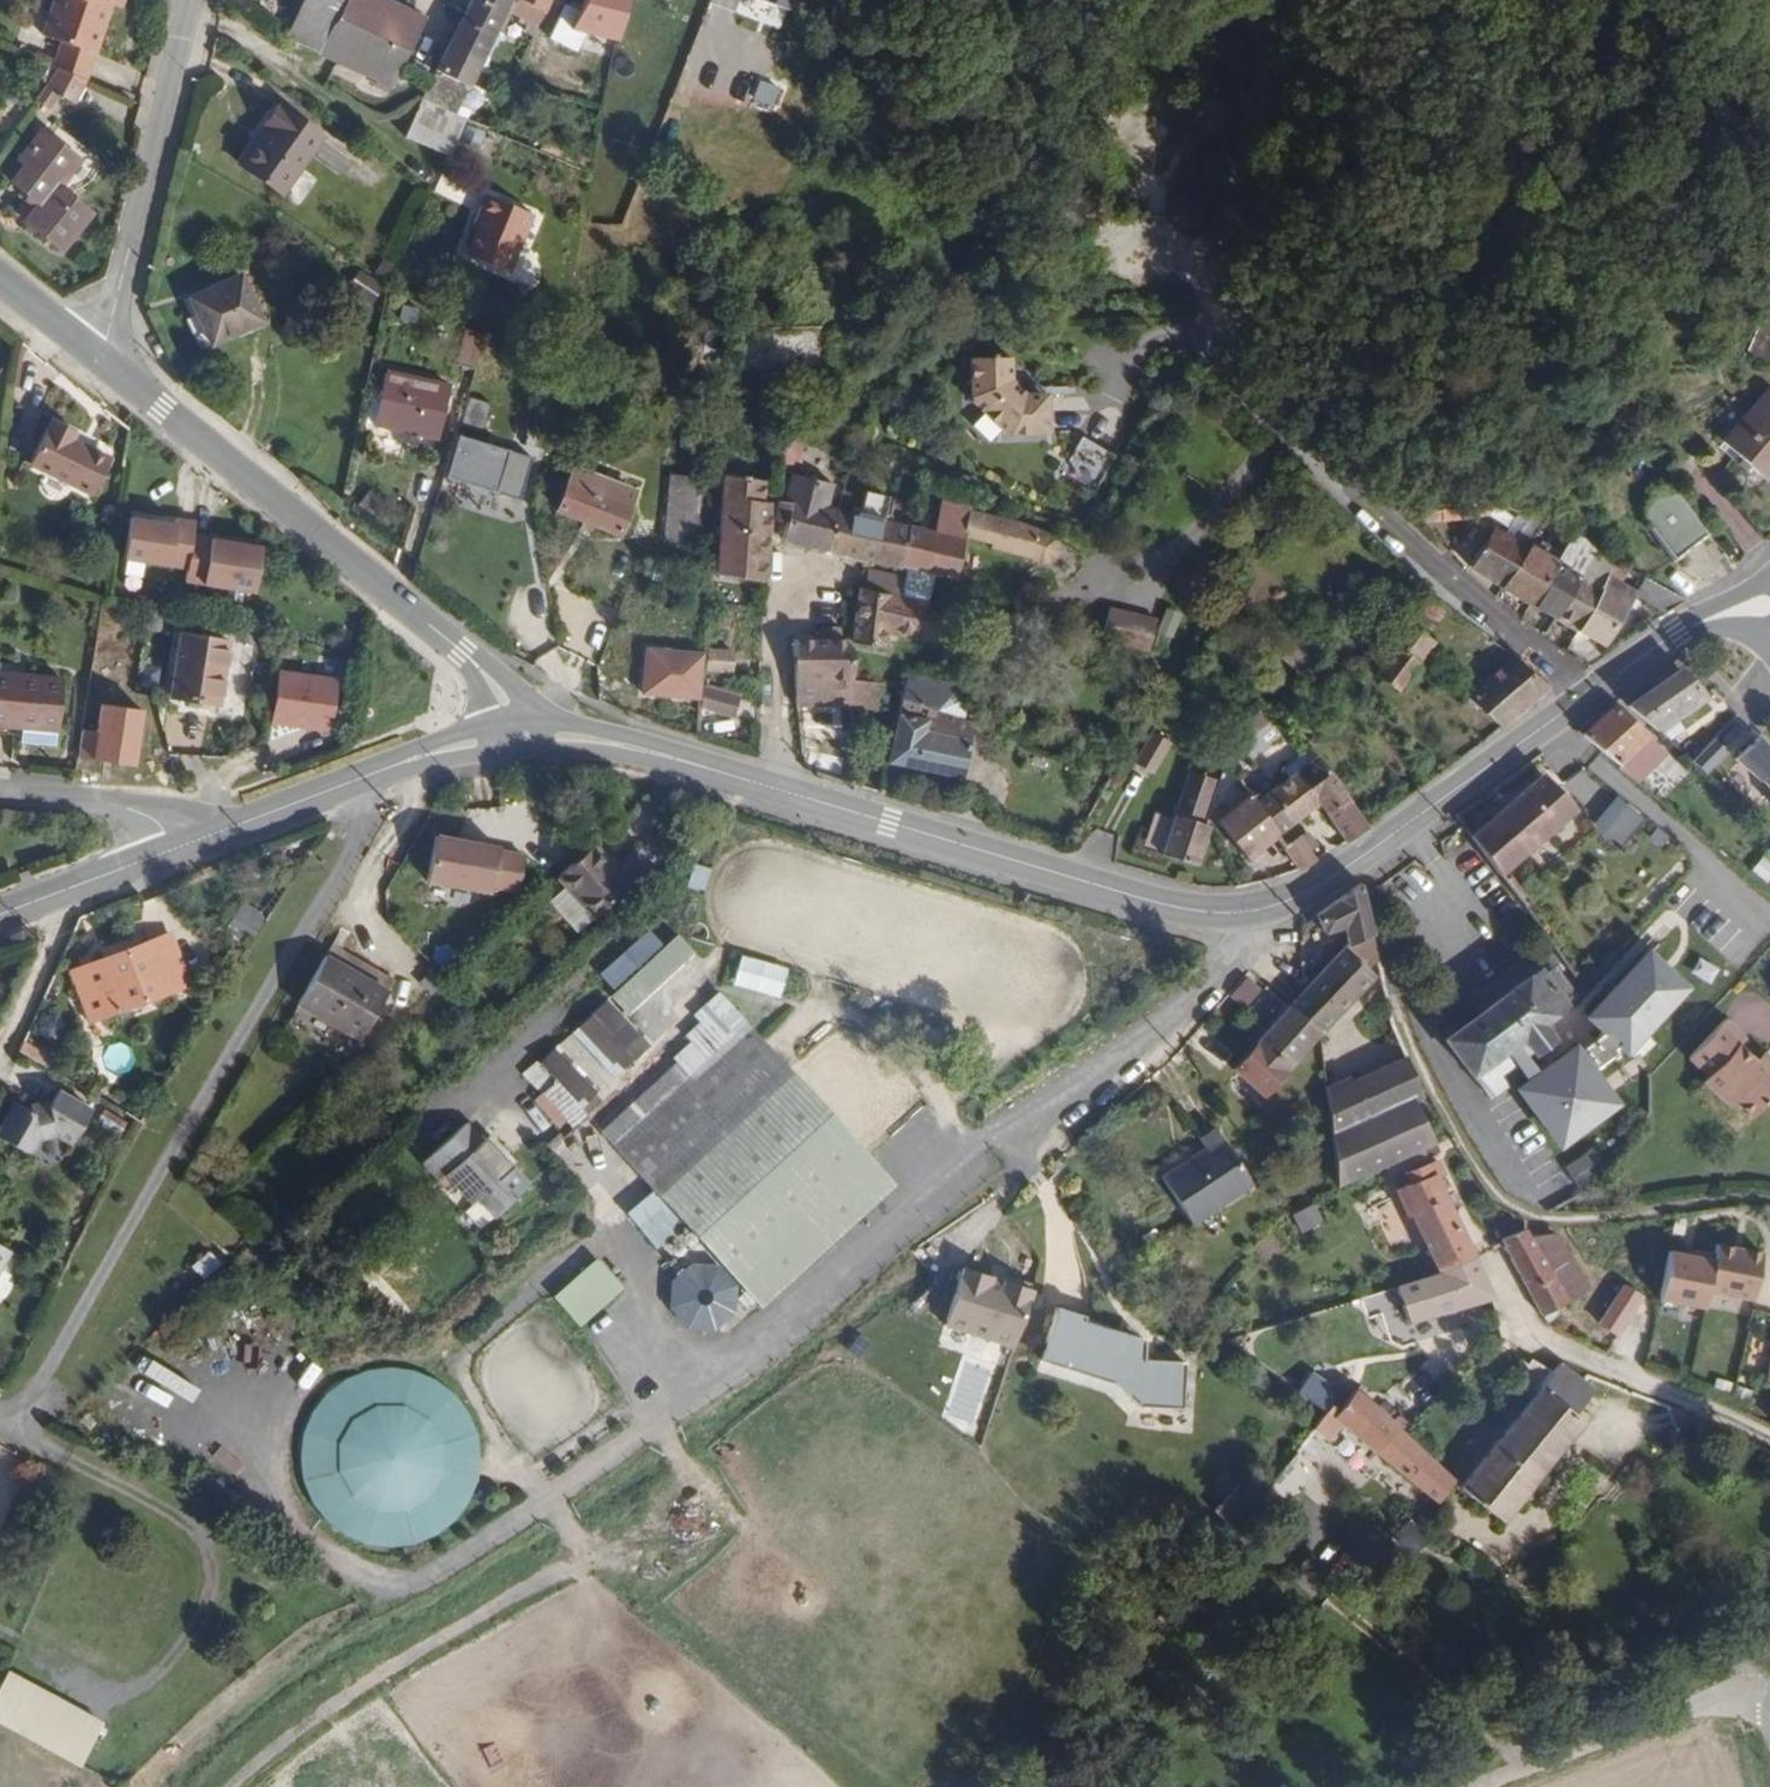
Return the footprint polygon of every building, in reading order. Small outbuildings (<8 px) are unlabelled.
[(43,36),(94,53),(112,0),(55,0),(43,36)] [(286,39),(392,87),(426,18),(389,0),(304,0),(286,39)] [(421,99),(423,100),(405,137),(449,156),(465,121),(454,115),(477,66),(494,30),(500,33),(509,12),(537,26),(549,0),(472,0),(421,99)] [(581,45),(585,29),(621,38),(630,0),(588,0),(586,8),(563,3),(555,39),(581,45)] [(786,10),(790,0),(759,0),(786,10)] [(75,101),(86,80),(57,67),(45,85),(58,92),(75,101)] [(45,85),(35,100),(49,108),(58,92),(45,85)] [(1214,114),(1234,119),(1236,108),(1216,103),(1214,114)] [(241,166),(281,194),(321,138),(276,106),(263,125),(268,129),(241,166)] [(1758,113),(1756,137),(1769,139),(1769,124),(1758,113)] [(263,125),(236,163),(241,166),(268,129),(263,125)] [(25,221),(62,250),(91,214),(58,188),(80,159),(43,129),(15,164),(21,169),(8,186),(35,208),(25,221)] [(464,255),(507,274),(532,215),(485,195),(471,227),(475,228),(464,255)] [(380,286),(358,271),(345,290),(369,306),(380,286)] [(261,322),(240,275),(189,298),(198,316),(187,321),(201,350),(261,322)] [(418,310),(401,307),(398,320),(416,322),(418,310)] [(1769,350),(1769,321),(1762,318),(1747,352),(1765,360),(1769,350)] [(484,335),(466,330),(456,365),(473,370),(484,335)] [(1009,379),(1008,357),(969,358),(970,396),(1008,434),(1046,432),(1045,392),(1025,394),(1009,379)] [(385,373),(374,423),(438,438),(449,387),(385,373)] [(1769,477),(1769,391),(1767,388),(1720,442),(1766,482),(1769,477)] [(480,435),(492,402),(473,396),(462,429),(480,435)] [(51,420),(30,463),(91,494),(109,459),(72,440),(75,432),(51,420)] [(798,430),(780,427),(778,462),(797,462),(798,430)] [(455,435),(442,477),(517,499),(530,457),(455,435)] [(1116,457),(1084,438),(1062,474),(1094,494),(1116,457)] [(574,468),(558,510),(619,533),(635,491),(574,468)] [(782,541),(825,551),(836,511),(826,508),(832,484),(791,473),(783,502),(776,500),(774,521),(786,522),(782,541)] [(669,485),(699,488),(700,478),(670,475),(669,485)] [(722,475),(715,574),(763,581),(770,503),(761,501),(763,480),(722,475)] [(669,485),(664,540),(695,543),(699,488),(669,485)] [(836,511),(825,551),(861,559),(898,567),(900,525),(881,520),(887,497),(864,491),(859,516),(836,511)] [(1648,526),(1674,560),(1694,543),(1706,534),(1680,499),(1674,494),(1670,492),(1660,492),(1652,495),(1649,498),(1644,506),(1643,514),(1643,519),(1648,526)] [(1439,509),(1441,521),(1485,516),(1499,522),(1507,509),(1495,502),(1478,499),(1459,507),(1439,509)] [(1057,550),(1055,537),(1018,523),(966,509),(967,507),(940,500),(931,532),(900,525),(898,567),(904,568),(902,576),(894,574),(893,579),(889,596),(924,602),(931,574),(952,578),(961,536),(989,543),(988,548),(1026,557),(1037,564),(1050,561),(1057,550)] [(253,592),(260,546),(211,538),(212,536),(193,532),(195,519),(176,516),(175,522),(131,515),(124,557),(187,567),(185,581),(253,592)] [(1468,567),(1501,587),(1527,547),(1492,528),(1468,567)] [(1716,543),(1708,533),(1706,534),(1694,543),(1702,553),(1716,543)] [(1530,604),(1554,618),(1579,576),(1595,550),(1570,537),(1555,563),(1530,604)] [(1501,587),(1530,604),(1555,563),(1535,551),(1539,545),(1531,540),(1527,547),(1501,587)] [(1595,550),(1579,576),(1600,588),(1615,561),(1595,550)] [(1623,577),(1627,568),(1615,561),(1600,588),(1577,631),(1602,646),(1621,618),(1635,592),(1615,582),(1619,575),(1623,577)] [(889,596),(893,579),(870,574),(866,591),(889,596)] [(1554,618),(1577,631),(1600,588),(1579,576),(1554,618)] [(1639,596),(1667,612),(1684,600),(1643,577),(1637,587),(1643,590),(1639,596)] [(923,612),(924,602),(889,596),(866,591),(858,589),(850,642),(882,649),(884,637),(893,638),(894,634),(940,643),(944,616),(923,612)] [(1406,623),(1423,633),(1443,605),(1425,592),(1403,622),(1406,623)] [(1107,608),(1100,640),(1147,651),(1154,619),(1107,608)] [(1164,611),(1156,631),(1169,637),(1177,616),(1164,611)] [(1398,692),(1435,641),(1423,633),(1406,623),(1392,645),(1395,647),(1375,675),(1398,692)] [(794,705),(848,704),(851,680),(851,652),(842,640),(839,640),(838,628),(820,628),(822,640),(791,640),(794,705)] [(219,706),(228,641),(179,633),(169,698),(187,701),(186,707),(211,711),(212,705),(219,706)] [(1282,657),(1294,671),(1312,654),(1300,641),(1282,657)] [(701,687),(703,655),(648,650),(644,694),(700,699),(701,687)] [(1502,728),(1550,687),(1514,656),(1467,696),(1502,728)] [(333,679),(274,670),(266,726),(325,734),(333,679)] [(1704,697),(1680,670),(1628,706),(1657,731),(1704,697)] [(22,728),(22,722),(39,724),(38,729),(57,731),(61,679),(0,674),(0,726),(22,728)] [(904,674),(900,699),(960,717),(964,700),(937,693),(939,682),(904,674)] [(848,704),(848,706),(873,709),(877,683),(851,680),(848,704)] [(738,697),(701,687),(700,699),(700,707),(732,717),(738,697)] [(886,762),(959,777),(971,721),(960,717),(900,699),(886,762)] [(96,714),(89,766),(141,773),(146,736),(138,735),(142,709),(107,704),(105,715),(96,714)] [(1158,711),(1149,706),(1144,714),(1153,719),(1158,711)] [(1615,708),(1584,735),(1618,764),(1647,735),(1615,708)] [(1150,774),(1168,742),(1151,732),(1132,764),(1150,774)] [(1639,781),(1667,753),(1647,735),(1618,764),(1620,766),(1639,781)] [(1759,736),(1736,759),(1769,787),(1769,747),(1759,736)] [(1329,771),(1308,748),(1281,771),(1287,778),(1256,802),(1273,837),(1282,849),(1297,836),(1286,828),(1318,803),(1346,843),(1369,828),(1329,771)] [(1188,771),(1160,855),(1196,866),(1208,826),(1199,822),(1213,779),(1188,771)] [(1573,811),(1542,776),(1471,837),(1472,839),(1499,874),(1573,811)] [(1216,821),(1246,859),(1273,837),(1256,802),(1251,795),(1228,811),(1223,805),(1214,813),(1213,812),(1212,814),(1216,821)] [(1642,820),(1615,796),(1592,823),(1619,847),(1642,820)] [(494,886),(520,891),(527,856),(500,851),(501,848),(438,836),(430,881),(493,892),(494,886)] [(1316,861),(1297,836),(1282,849),(1298,870),(1316,861)] [(1458,850),(1508,916),(1522,905),(1499,874),(1472,839),(1458,850)] [(564,886),(594,918),(629,886),(593,845),(557,878),(564,886)] [(1315,915),(1324,933),(1344,927),(1348,945),(1344,947),(1301,992),(1334,1020),(1383,968),(1361,883),(1315,915)] [(564,886),(548,900),(578,932),(594,918),(564,886)] [(614,985),(656,946),(632,921),(607,945),(613,952),(611,955),(610,953),(596,966),(614,985)] [(29,930),(11,936),(14,945),(31,937),(29,930)] [(170,934),(72,972),(91,1022),(189,984),(170,934)] [(677,934),(612,996),(624,1011),(690,948),(677,934)] [(387,992),(325,956),(298,1004),(309,1011),(311,1008),(344,1027),(343,1030),(360,1040),(387,992)] [(1588,1073),(1618,1049),(1623,1053),(1680,992),(1644,959),(1587,1021),(1600,1033),(1573,1053),(1571,1050),(1538,1075),(1532,1066),(1522,1074),(1528,1082),(1518,1090),(1557,1143),(1610,1103),(1588,1073)] [(1444,1039),(1488,1099),(1522,1074),(1532,1066),(1539,1061),(1534,1054),(1553,1040),(1541,1024),(1575,998),(1553,969),(1543,976),(1538,969),(1444,1039)] [(1230,992),(1243,1003),(1261,982),(1249,971),(1230,992)] [(602,1133),(656,1192),(788,1069),(718,992),(707,1003),(737,1034),(729,1043),(713,1025),(677,1058),(680,1061),(602,1133)] [(1289,1006),(1320,1031),(1334,1020),(1301,992),(1289,1006)] [(1326,1096),(1338,1187),(1388,1165),(1421,1150),(1433,1145),(1435,1144),(1413,1097),(1421,1093),(1408,1059),(1393,1022),(1388,992),(1365,1005),(1378,1042),(1398,1083),(1384,1089),(1391,1105),(1371,1114),(1360,1089),(1352,1090),(1343,1088),(1326,1096)] [(605,1002),(575,1030),(617,1074),(633,1059),(620,1046),(633,1034),(617,1017),(605,1002)] [(1320,1031),(1289,1006),(1241,1058),(1262,1075),(1279,1058),(1289,1069),(1320,1031)] [(1689,1058),(1708,1076),(1703,1081),(1731,1107),(1735,1103),(1751,1117),(1769,1097),(1769,1062),(1763,1069),(1755,1061),(1738,1045),(1744,1039),(1724,1020),(1689,1058)] [(555,1048),(539,1063),(581,1108),(597,1093),(555,1048)] [(1763,1053),(1755,1061),(1763,1069),(1769,1062),(1769,1059),(1763,1053)] [(1262,1075),(1273,1085),(1289,1069),(1279,1058),(1262,1075)] [(788,1069),(656,1192),(761,1307),(893,1184),(788,1069)] [(91,1110),(58,1091),(48,1108),(32,1112),(15,1103),(0,1129),(0,1138),(30,1155),(39,1139),(55,1134),(72,1144),(91,1110)] [(423,1162),(439,1180),(446,1174),(472,1203),(476,1200),(493,1218),(528,1186),(511,1166),(487,1139),(486,1138),(481,1142),(465,1124),(423,1162)] [(1162,1178),(1192,1224),(1252,1184),(1216,1129),(1199,1139),(1207,1152),(1180,1170),(1178,1167),(1162,1178)] [(491,1135),(487,1139),(511,1166),(515,1162),(491,1135)] [(1433,1145),(1421,1150),(1428,1165),(1437,1161),(1440,1160),(1433,1145)] [(1388,1165),(1408,1216),(1410,1215),(1441,1271),(1474,1258),(1437,1176),(1443,1174),(1437,1161),(1428,1165),(1421,1150),(1388,1165)] [(1563,1168),(1573,1188),(1600,1174),(1590,1154),(1563,1168)] [(1293,1214),(1302,1231),(1322,1221),(1313,1204),(1293,1214)] [(1497,1225),(1502,1239),(1519,1232),(1514,1219),(1497,1225)] [(1527,1221),(1525,1230),(1530,1237),(1551,1235),(1552,1226),(1527,1221)] [(1542,1316),(1590,1289),(1558,1237),(1553,1238),(1551,1235),(1530,1237),(1525,1230),(1502,1239),(1503,1245),(1542,1316)] [(10,1251),(0,1245),(0,1268),(10,1251)] [(1682,1254),(1669,1252),(1659,1300),(1704,1309),(1707,1292),(1753,1301),(1763,1254),(1717,1245),(1715,1254),(1696,1250),(1696,1252),(1695,1257),(1682,1254)] [(208,1251),(192,1266),(203,1279),(220,1264),(208,1251)] [(555,1294),(583,1324),(626,1285),(599,1255),(555,1294)] [(1457,1307),(1457,1308),(1493,1298),(1474,1258),(1441,1271),(1441,1273),(1397,1287),(1407,1316),(1457,1307)] [(1014,1349),(1032,1291),(964,1270),(945,1327),(1014,1349)] [(1617,1295),(1599,1323),(1617,1335),(1635,1307),(1634,1306),(1637,1301),(1622,1291),(1619,1296),(1617,1295)] [(1057,1307),(1040,1360),(1114,1384),(1137,1406),(1183,1408),(1185,1362),(1144,1360),(1139,1360),(1139,1351),(1127,1350),(1132,1336),(1083,1321),(1085,1316),(1057,1307)] [(1144,1360),(1145,1340),(1132,1336),(1127,1350),(1139,1351),(1139,1360),(1144,1360)] [(1585,1421),(1576,1413),(1595,1390),(1560,1363),(1553,1372),(1531,1359),(1528,1364),(1522,1359),(1519,1364),(1515,1373),(1536,1393),(1461,1486),(1504,1522),(1585,1421)] [(382,1369),(357,1375),(335,1387),(318,1405),(306,1428),(301,1452),(303,1477),(311,1501),(326,1521),(346,1537),(369,1546),(382,1548),(407,1548),(431,1540),(452,1526),(468,1506),(478,1483),(482,1458),(478,1433),(468,1411),(452,1391),(442,1384),(419,1373),(394,1368),(382,1369)] [(1326,1383),(1330,1405),(1337,1411),(1354,1390),(1346,1380),(1326,1383)] [(1733,1387),(1718,1382),(1714,1395),(1729,1400),(1733,1387)] [(1754,1395),(1738,1388),(1734,1400),(1750,1407),(1754,1395)] [(1262,1491),(1285,1509),(1320,1472),(1312,1466),(1316,1460),(1314,1458),(1340,1423),(1375,1452),(1438,1503),(1455,1482),(1401,1430),(1354,1390),(1337,1411),(1330,1405),(1310,1433),(1262,1491)] [(1214,1511),(1229,1525),(1258,1494),(1243,1480),(1214,1511)] [(1408,1521),(1391,1536),(1410,1556),(1427,1542),(1408,1521)] [(1378,1551),(1391,1563),(1402,1553),(1389,1540),(1378,1551)] [(16,1732),(39,1689),(7,1673),(0,1686),(0,1724),(16,1732)] [(102,1724),(39,1689),(16,1732),(79,1767),(102,1724)]
